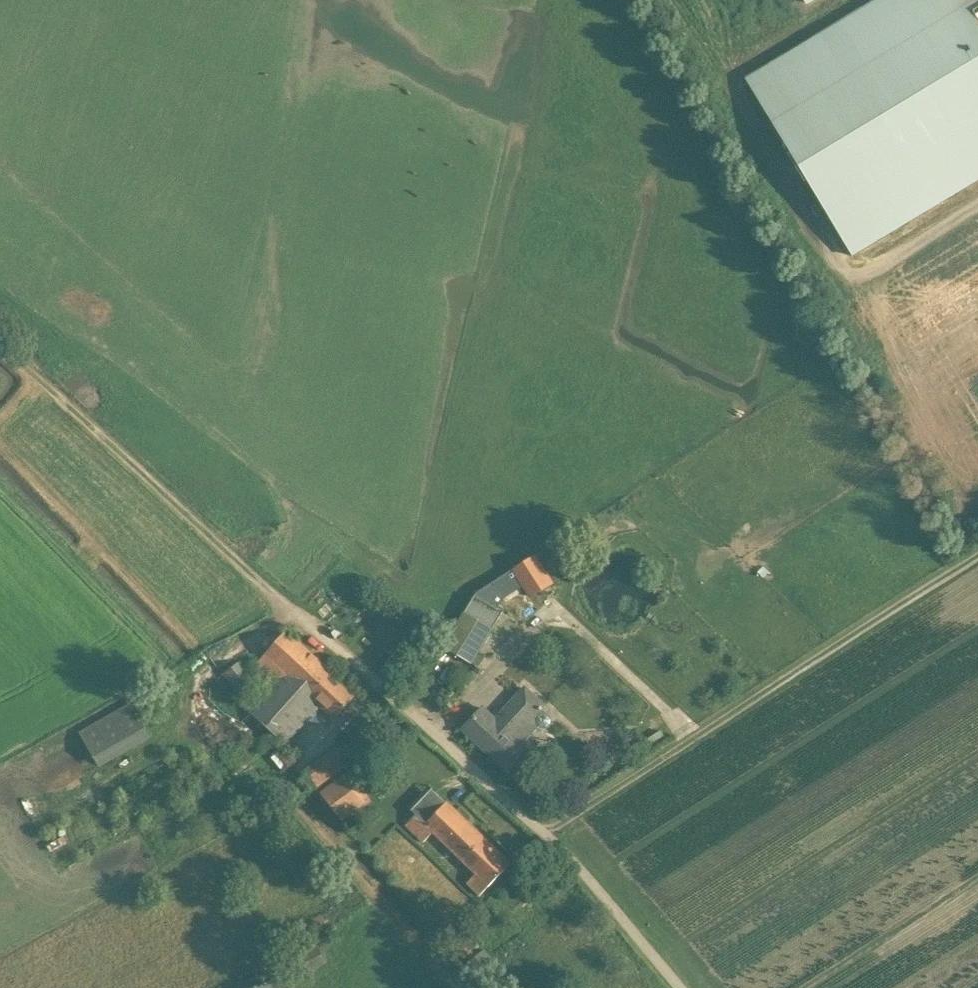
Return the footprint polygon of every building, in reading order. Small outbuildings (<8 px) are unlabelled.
[(747,78),(854,255),(977,181),(977,0),(876,0),(747,78)] [(536,555),(513,569),(530,597),(553,584),(536,555)] [(473,595),(443,646),(472,663),(478,652),(502,611),(473,595)] [(286,744),(321,707),(335,719),(357,695),(287,631),(256,664),(273,680),(248,710),(286,744)] [(254,680),(241,661),(224,673),(238,692),(254,680)] [(526,686),(515,698),(495,720),(483,708),(463,728),(509,772),(529,751),(522,745),(539,727),(543,729),(548,727),(551,724),(552,719),(550,715),(541,707),(544,703),(526,686)] [(100,767),(121,755),(102,720),(80,733),(100,767)] [(336,747),(305,769),(318,787),(349,765),(336,747)] [(284,776),(276,755),(252,763),(260,785),(284,776)] [(321,793),(342,820),(365,802),(364,800),(369,796),(350,771),(321,793)] [(288,797),(297,791),(291,782),(282,788),(288,797)] [(467,883),(479,895),(510,862),(445,801),(425,822),(414,813),(404,823),(424,842),(432,834),(474,875),(467,883)] [(462,939),(471,932),(465,924),(455,931),(462,939)]
